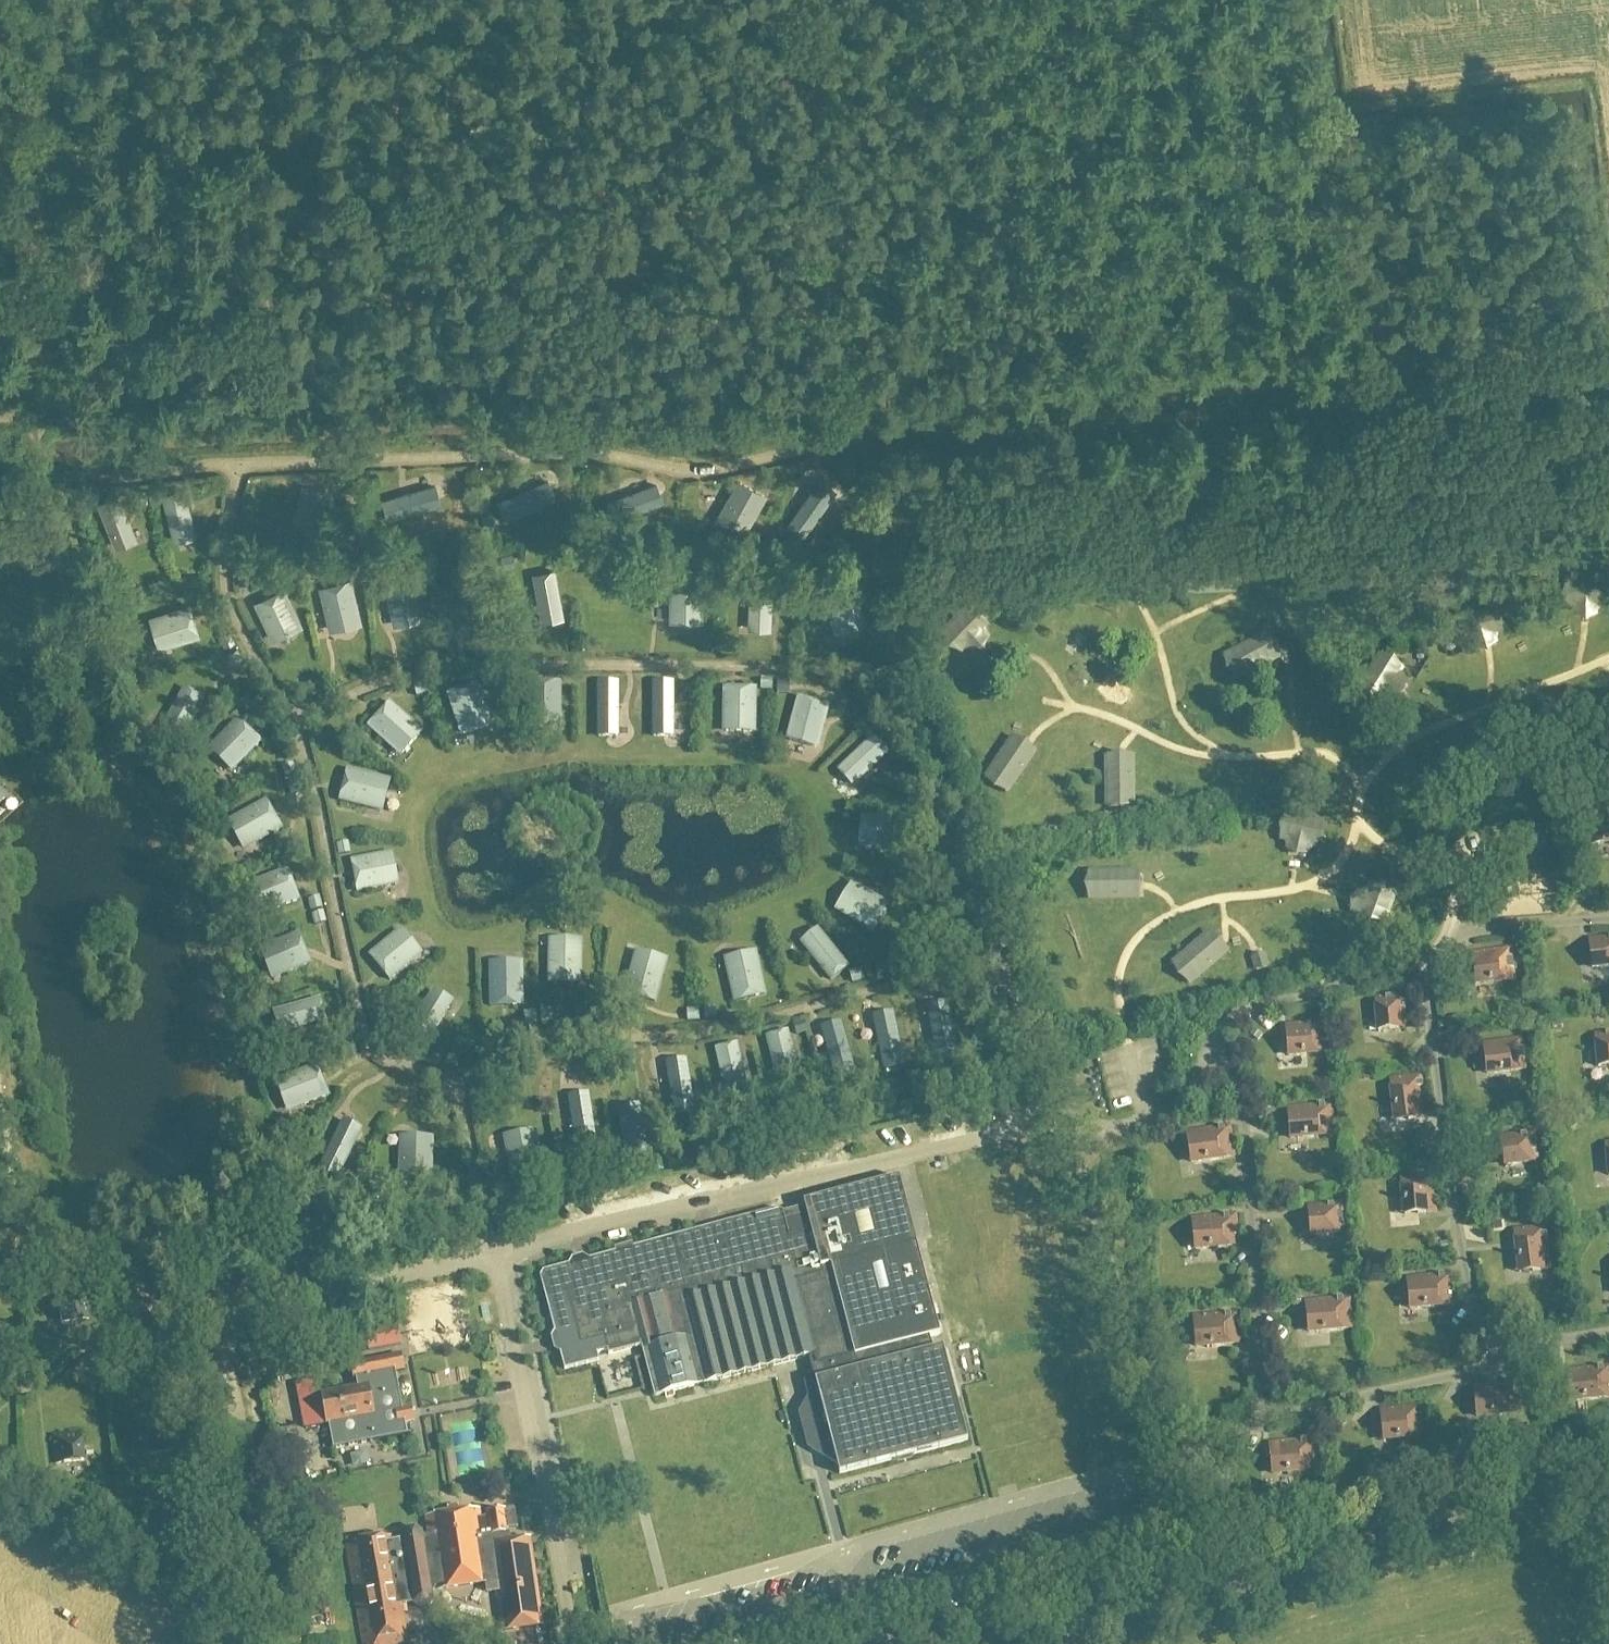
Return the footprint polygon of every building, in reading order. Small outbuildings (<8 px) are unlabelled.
[(812,492),(788,526),(804,537),(828,503),(827,503),(835,492),(820,481),(812,492)] [(536,487),(498,504),(506,522),(544,505),(556,499),(549,482),(536,488),(536,487)] [(731,495),(717,520),(745,535),(759,510),(756,509),(764,496),(741,483),(733,496),(731,495)] [(643,489),(605,504),(612,523),(651,508),(650,507),(663,502),(656,485),(644,490),(643,489)] [(422,489),(383,501),(388,521),(428,509),(428,508),(441,504),(435,486),(423,490),(422,489)] [(160,487),(149,489),(151,501),(162,499),(160,487)] [(146,490),(134,492),(136,504),(148,503),(146,490)] [(163,496),(171,528),(174,527),(178,542),(193,538),(188,518),(191,518),(184,491),(163,496)] [(98,505),(110,535),(113,534),(119,548),(134,542),(126,523),(128,522),(118,496),(98,505)] [(344,527),(342,538),(354,540),(356,529),(344,527)] [(792,536),(786,545),(795,551),(802,542),(792,536)] [(760,539),(759,552),(771,553),(772,540),(760,539)] [(512,555),(502,557),(504,568),(515,566),(512,555)] [(381,557),(369,558),(371,571),(383,569),(381,557)] [(363,560),(351,562),(353,574),(365,572),(363,560)] [(471,564),(451,567),(457,608),(458,608),(460,621),(478,618),(476,605),(477,605),(471,564)] [(652,565),(651,576),(662,577),(663,566),(652,565)] [(804,568),(803,580),(816,581),(817,569),(804,568)] [(533,576),(540,608),(542,607),(545,622),(561,619),(557,599),(560,599),(554,572),(533,576)] [(251,574),(238,574),(239,586),(251,586),(251,580),(253,580),(253,574),(251,574)] [(785,574),(784,586),(797,587),(798,575),(785,574)] [(416,575),(383,584),(394,628),(427,619),(416,575)] [(671,578),(671,607),(673,607),(673,622),(700,622),(700,607),(702,607),(702,578),(671,578)] [(352,581),(318,589),(329,633),(362,625),(352,581)] [(751,581),(750,614),(752,614),(752,630),(768,630),(769,610),(771,610),(773,582),(751,581)] [(853,582),(823,592),(831,619),(834,618),(839,633),(864,624),(859,610),(861,609),(853,582)] [(285,589),(253,604),(272,643),(303,628),(285,589)] [(1258,613),(1279,613),(1279,592),(1259,592),(1258,613)] [(163,618),(149,623),(157,648),(171,643),(172,646),(199,637),(190,607),(163,615),(163,618)] [(231,633),(220,638),(225,649),(236,644),(231,633)] [(238,648),(227,653),(233,665),(244,660),(238,648)] [(952,680),(968,674),(961,658),(946,664),(952,680)] [(500,677),(487,677),(487,689),(500,689),(500,677)] [(520,677),(508,678),(508,689),(520,689),(520,677)] [(761,677),(760,689),(772,689),(773,677),(761,677)] [(529,681),(529,710),(531,710),(531,725),(558,725),(558,710),(560,710),(560,681),(529,681)] [(598,681),(598,723),(599,723),(599,738),(618,738),(618,722),(619,722),(618,681),(598,681)] [(653,681),(653,722),(654,722),(654,738),(673,738),(673,722),(674,681),(653,681)] [(778,681),(778,692),(789,692),(789,681),(778,681)] [(425,682),(414,685),(417,696),(428,693),(425,682)] [(478,683),(448,692),(457,720),(459,719),(464,733),(489,725),(484,711),(487,710),(478,683)] [(172,717),(164,730),(178,738),(188,720),(191,721),(204,697),(185,687),(169,715),(172,717)] [(724,687),(724,715),(726,715),(726,730),(752,731),(753,716),(755,716),(756,687),(724,687)] [(793,724),(789,739),(815,746),(819,731),(821,732),(829,704),(798,696),(791,724),(793,724)] [(390,701),(368,725),(390,744),(391,742),(402,752),(420,733),(409,723),(411,721),(390,701)] [(238,717),(208,748),(232,772),(262,742),(238,717)] [(851,760),(840,771),(851,783),(866,769),(868,771),(888,751),(873,736),(850,758),(851,760)] [(293,761),(282,765),(286,777),(297,774),(293,761)] [(348,768),(340,799),(367,806),(368,804),(383,807),(389,782),(374,778),(375,775),(348,768)] [(299,779),(287,783),(291,795),(303,791),(299,779)] [(923,780),(915,791),(925,798),(933,787),(923,780)] [(9,797),(0,787),(0,805),(9,797)] [(243,816),(230,823),(243,846),(256,839),(257,841),(282,827),(267,799),(242,813),(243,816)] [(930,799),(926,811),(939,814),(942,803),(930,799)] [(1608,843),(1608,805),(1579,808),(1583,846),(1608,843)] [(862,818),(860,844),(875,845),(874,848),(903,851),(906,819),(877,817),(877,819),(862,818)] [(348,841),(336,843),(339,855),(351,853),(348,841)] [(1157,852),(1132,858),(1135,870),(1160,864),(1157,852)] [(377,854),(349,860),(355,891),(383,886),(383,883),(397,880),(392,854),(378,857),(377,854)] [(262,881),(248,887),(258,911),(272,906),(273,908),(299,898),(288,868),(261,879),(262,881)] [(851,884),(837,907),(850,915),(849,917),(873,932),(890,905),(865,890),(864,892),(851,884)] [(320,895),(308,899),(311,910),(323,907),(320,895)] [(323,911),(311,914),(315,925),(327,922),(323,911)] [(1339,929),(1321,933),(1324,949),(1343,945),(1339,929)] [(390,938),(368,956),(388,980),(410,962),(408,960),(420,951),(403,930),(391,940),(390,938)] [(816,930),(803,940),(816,956),(814,957),(831,979),(848,966),(828,940),(825,942),(816,930)] [(273,946),(259,951),(269,976),(283,970),(284,973),(310,963),(299,933),(272,943),(273,946)] [(1256,953),(1251,933),(1230,938),(1234,958),(1256,953)] [(1590,938),(1592,966),(1608,965),(1608,936),(1590,938)] [(549,953),(549,982),(580,983),(581,954),(578,954),(579,939),(552,939),(552,953),(549,953)] [(1472,952),(1476,983),(1514,978),(1510,947),(1472,952)] [(632,965),(624,992),(655,1001),(663,973),(660,973),(664,958),(639,951),(635,966),(632,965)] [(753,952),(728,957),(731,972),(728,972),(734,1000),(765,994),(759,966),(756,966),(753,952)] [(491,977),(491,1005),(523,1004),(522,976),(520,976),(519,961),(493,962),(493,977),(491,977)] [(860,968),(849,971),(852,983),(864,980),(860,968)] [(423,1007),(409,1031),(427,1042),(444,1014),(442,1012),(450,999),(436,991),(426,1008),(423,1007)] [(1404,995),(1375,997),(1377,1029),(1406,1027),(1404,995)] [(290,1009),(275,1012),(279,1028),(299,1023),(300,1026),(326,1019),(321,998),(290,1006),(290,1009)] [(946,1002),(928,1006),(931,1019),(930,1019),(938,1060),(958,1056),(950,1015),(949,1016),(946,1002)] [(715,1007),(703,1008),(705,1020),(716,1019),(715,1007)] [(552,1008),(540,1010),(541,1022),(554,1021),(552,1008)] [(699,1008),(686,1009),(687,1021),(700,1020),(699,1008)] [(536,1010),(524,1012),(525,1024),(538,1022),(536,1010)] [(892,1012),(874,1016),(877,1029),(876,1029),(884,1070),(904,1065),(896,1025),(895,1025),(892,1012)] [(805,1020),(794,1023),(797,1033),(808,1030),(805,1020)] [(1285,1024),(1289,1055),(1327,1050),(1323,1020),(1285,1024)] [(841,1022),(823,1025),(825,1039),(832,1079),(852,1076),(844,1035),(841,1022)] [(350,1029),(340,1032),(343,1043),(353,1040),(350,1029)] [(767,1036),(775,1067),(778,1066),(782,1081),(797,1077),(792,1058),(795,1057),(788,1030),(767,1036)] [(1597,1067),(1608,1066),(1608,1033),(1595,1034),(1597,1067)] [(1482,1042),(1486,1073),(1524,1068),(1520,1038),(1482,1042)] [(716,1048),(723,1079),(726,1079),(729,1094),(745,1090),(740,1070),(743,1070),(737,1043),(716,1048)] [(353,1044),(342,1049),(348,1060),(359,1055),(353,1044)] [(686,1059),(667,1062),(670,1075),(669,1075),(675,1116),(695,1113),(689,1072),(688,1072),(686,1059)] [(291,1078),(277,1083),(287,1108),(301,1102),(302,1105),(328,1094),(317,1065),(290,1075),(291,1078)] [(1372,1078),(1371,1069),(1358,1070),(1359,1079),(1372,1078)] [(1420,1074),(1389,1077),(1394,1121),(1425,1118),(1420,1074)] [(588,1093),(570,1096),(572,1109),(571,1109),(577,1150),(597,1147),(591,1106),(590,1106),(588,1093)] [(1534,1097),(1525,1098),(1526,1107),(1534,1107),(1534,1097)] [(765,1100),(754,1102),(757,1113),(767,1111),(765,1100)] [(621,1107),(624,1122),(621,1122),(628,1155),(648,1151),(643,1123),(641,1123),(637,1104),(621,1107)] [(1288,1106),(1290,1137),(1333,1135),(1331,1104),(1288,1106)] [(336,1134),(319,1169),(336,1177),(337,1178),(355,1141),(355,1140),(361,1128),(344,1120),(338,1132),(337,1132),(336,1134)] [(1229,1125),(1186,1132),(1191,1162),(1234,1156),(1229,1125)] [(533,1130),(507,1135),(510,1150),(507,1150),(513,1179),(544,1173),(539,1145),(536,1145),(533,1130)] [(1532,1132),(1500,1137),(1505,1165),(1537,1160),(1532,1132)] [(400,1151),(399,1179),(431,1181),(432,1152),(429,1152),(430,1137),(404,1136),(403,1151),(400,1151)] [(661,1159),(650,1161),(652,1174),(664,1171),(661,1159)] [(939,1169),(927,1173),(930,1185),(943,1182),(939,1169)] [(1431,1173),(1400,1176),(1404,1214),(1434,1211),(1431,1173)] [(777,1208),(745,1217),(544,1270),(541,1277),(565,1369),(599,1360),(597,1352),(608,1349),(609,1354),(641,1346),(655,1397),(810,1356),(815,1376),(807,1382),(811,1397),(803,1411),(817,1419),(821,1434),(812,1448),(838,1462),(841,1473),(968,1440),(943,1346),(933,1349),(929,1336),(940,1333),(899,1177),(804,1202),(805,1206),(782,1212),(777,1208)] [(561,1183),(549,1184),(551,1197),(563,1195),(561,1183)] [(1308,1205),(1310,1234),(1343,1231),(1341,1203),(1308,1205)] [(951,1214),(938,1217),(942,1229),(954,1226),(951,1214)] [(1192,1218),(1195,1249),(1238,1245),(1235,1214),(1192,1218)] [(1513,1229),(1518,1273),(1549,1270),(1544,1226),(1513,1229)] [(963,1260),(951,1263),(954,1276),(967,1272),(963,1260)] [(1450,1274),(1407,1277),(1409,1308),(1453,1305),(1450,1274)] [(59,1318),(87,1315),(84,1288),(56,1292),(59,1318)] [(1349,1295),(1305,1300),(1309,1331),(1352,1326),(1349,1295)] [(109,1312),(102,1306),(96,1313),(103,1319),(109,1312)] [(976,1306),(963,1309),(966,1322),(979,1319),(976,1306)] [(1238,1313),(1194,1316),(1196,1347),(1240,1344),(1238,1313)] [(397,1321),(364,1327),(369,1350),(402,1344),(397,1321)] [(349,1323),(339,1325),(342,1339),(352,1337),(349,1323)] [(988,1352),(975,1356),(978,1368),(991,1365),(988,1352)] [(402,1353),(351,1363),(354,1378),(357,1378),(358,1386),(321,1393),(319,1378),(297,1382),(305,1427),(329,1422),(333,1441),(407,1427),(406,1423),(415,1421),(413,1414),(412,1406),(403,1407),(402,1402),(397,1373),(405,1371),(404,1362),(402,1353)] [(1570,1401),(1608,1397),(1608,1366),(1567,1370),(1570,1401)] [(1532,1381),(1523,1382),(1524,1391),(1532,1390),(1532,1381)] [(1517,1383),(1473,1387),(1476,1418),(1520,1414),(1517,1383)] [(1000,1399),(987,1402),(991,1415),(1003,1411),(1000,1399)] [(1380,1409),(1383,1440),(1421,1437),(1418,1406),(1380,1409)] [(146,1450),(173,1447),(170,1418),(143,1422),(146,1450)] [(54,1461),(83,1458),(79,1429),(50,1433),(54,1461)] [(1313,1439),(1269,1443),(1272,1474),(1316,1470),(1313,1439)] [(1012,1445),(1000,1448),(1003,1461),(1015,1458),(1012,1445)] [(43,1483),(36,1477),(30,1484),(37,1490),(43,1483)] [(209,1490),(201,1488),(199,1497),(207,1499),(209,1490)] [(448,1513),(426,1517),(429,1533),(423,1534),(422,1531),(416,1527),(408,1529),(404,1534),(391,1537),(390,1534),(348,1541),(366,1643),(412,1643),(405,1605),(414,1603),(421,1608),(429,1607),(433,1601),(432,1593),(435,1588),(439,1587),(440,1590),(487,1582),(489,1592),(499,1590),(506,1630),(545,1623),(530,1536),(511,1540),(508,1527),(517,1525),(514,1509),(505,1510),(504,1507),(485,1511),(486,1516),(479,1517),(478,1508),(457,1511),(456,1504),(447,1506),(448,1513)]
